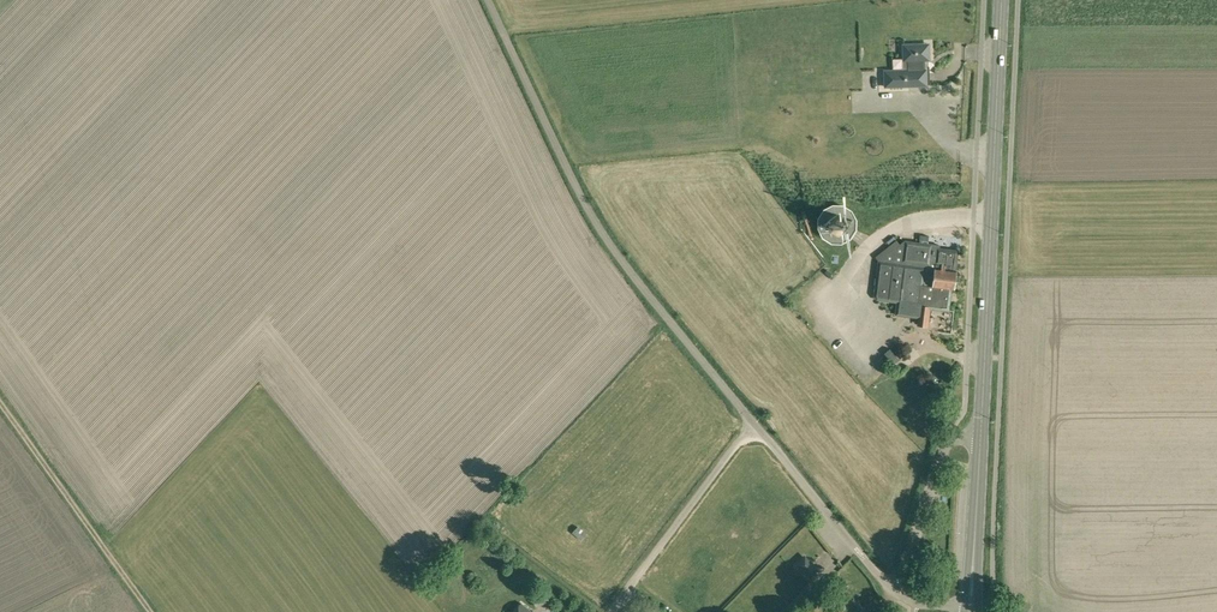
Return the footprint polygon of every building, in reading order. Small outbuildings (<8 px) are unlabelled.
[(835,40),(836,48),(845,47),(844,39),(835,40)] [(924,70),(924,60),(930,60),(929,44),(904,45),(904,61),(908,61),(908,70),(885,71),(885,87),(911,86),(910,85),(918,84),(918,86),(927,85),(926,69),(924,70)] [(818,218),(817,228),(822,237),(831,243),(842,243),(851,238),(856,230),(856,219),(852,210),(843,205),(832,204),(823,209),(818,218)] [(920,240),(920,242),(927,243),(928,243),(929,236),(920,235),(919,240),(920,240)] [(956,270),(959,250),(940,247),(940,245),(928,243),(927,243),(905,240),(878,261),(873,295),(877,300),(896,303),(895,315),(918,318),(917,323),(929,325),(930,313),(930,309),(949,311),(952,288),(954,288),(956,270)] [(894,354),(889,359),(893,364),(899,359),(894,354)] [(581,540),(587,533),(578,525),(572,532),(581,540)] [(810,576),(817,569),(805,557),(798,564),(810,576)] [(552,592),(537,599),(542,609),(557,602),(552,592)] [(522,603),(514,611),(533,611),(522,603)]
